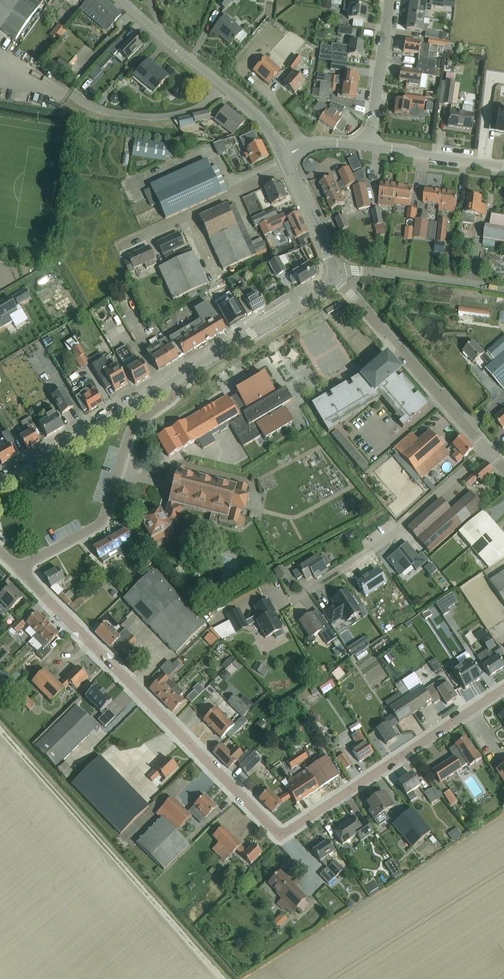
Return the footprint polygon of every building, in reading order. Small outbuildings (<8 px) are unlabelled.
[(15,40),(43,1),(41,0),(0,0),(0,29),(15,40)] [(114,22),(121,14),(105,0),(87,0),(84,4),(79,10),(93,21),(97,16),(110,27),(114,22)] [(217,3),(225,10),(233,0),(220,0),(217,3)] [(331,0),(329,0),(322,0),(320,9),(330,10),(331,0)] [(361,0),(357,0),(357,1),(348,0),(344,0),(342,10),(349,11),(348,19),(366,22),(368,9),(362,8),(363,2),(361,2),(361,0)] [(444,1),(435,0),(430,0),(429,5),(425,4),(420,3),(410,2),(408,16),(423,18),(424,11),(430,11),(431,6),(443,8),(444,1)] [(439,32),(428,30),(428,25),(422,25),(423,18),(408,16),(406,30),(416,31),(421,32),(421,31),(426,32),(425,37),(429,38),(428,38),(438,39),(439,32)] [(247,35),(242,31),(225,17),(210,33),(211,34),(213,32),(218,36),(219,34),(230,44),(233,41),(234,42),(235,40),(235,39),(240,43),(247,35)] [(57,42),(67,30),(59,24),(49,36),(57,42)] [(114,46),(108,52),(113,57),(119,50),(129,59),(135,52),(142,45),(132,36),(123,44),(119,41),(121,39),(120,38),(114,46)] [(440,40),(438,39),(428,38),(428,44),(449,46),(449,41),(445,40),(440,40)] [(457,39),(456,47),(466,48),(466,39),(457,39)] [(361,57),(363,42),(350,41),(350,47),(332,44),(330,53),(328,53),(329,47),(321,46),(319,60),(331,62),(331,61),(346,63),(347,55),(361,57)] [(403,46),(402,50),(403,50),(403,52),(418,54),(416,66),(435,69),(436,61),(433,60),(434,52),(428,52),(429,45),(426,44),(420,44),(420,43),(414,42),(405,41),(404,46),(403,46)] [(293,72),(302,60),(295,55),(287,67),(293,72)] [(269,85),(275,78),(281,71),(265,57),(253,71),(269,85)] [(159,72),(156,69),(157,67),(148,59),(132,77),(152,95),(168,76),(161,70),(159,72)] [(345,71),(346,64),(346,63),(331,61),(331,62),(330,69),(345,71)] [(97,65),(88,75),(94,81),(103,71),(97,65)] [(399,76),(398,76),(398,80),(399,80),(399,81),(405,82),(404,86),(419,88),(421,75),(433,77),(435,69),(416,66),(415,72),(400,70),(399,76)] [(294,94),(300,86),(305,81),(294,72),(283,85),(294,94)] [(356,87),(358,75),(348,74),(343,73),(342,77),(337,76),(337,77),(331,77),(330,83),(335,84),(343,85),(356,87)] [(451,105),(454,83),(455,74),(446,73),(445,82),(446,82),(443,104),(451,105)] [(334,91),(335,84),(330,83),(320,82),(318,97),(327,98),(328,90),(334,91)] [(337,97),(345,98),(355,99),(356,87),(343,85),(342,90),(338,90),(337,97)] [(396,100),(394,114),(402,115),(402,116),(406,117),(406,115),(415,117),(416,109),(423,110),(425,98),(404,95),(404,101),(396,100)] [(361,101),(360,106),(370,109),(371,104),(361,101)] [(329,106),(328,108),(319,102),(314,110),(322,116),(318,121),(333,131),(335,128),(340,131),(346,123),(338,117),(345,107),(332,102),(329,107),(329,106)] [(233,135),(238,128),(244,121),(226,106),(214,121),(233,135)] [(472,114),(473,107),(463,106),(462,112),(450,111),(448,126),(471,130),(473,114),(472,114)] [(208,111),(192,115),(194,122),(210,118),(208,111)] [(489,129),(495,130),(495,133),(503,134),(503,114),(497,113),(497,115),(491,115),(489,129)] [(192,115),(178,118),(178,120),(179,125),(180,128),(195,124),(194,122),(192,115)] [(437,129),(438,121),(430,120),(429,129),(437,129)] [(257,143),(252,132),(243,137),(240,138),(246,153),(244,154),(246,158),(249,157),(252,165),(268,158),(260,142),(257,143)] [(132,153),(132,155),(165,161),(166,157),(172,158),(174,145),(134,139),(134,141),(132,153)] [(356,157),(348,160),(353,171),(361,168),(356,157)] [(228,191),(220,174),(216,166),(211,168),(206,158),(150,184),(165,219),(228,191)] [(345,187),(356,182),(349,167),(338,172),(345,187)] [(363,174),(355,177),(357,182),(359,181),(365,179),(363,174)] [(326,196),(339,190),(333,177),(320,183),(326,196)] [(272,204),(277,202),(286,198),(278,181),(264,187),(272,204)] [(358,210),(371,207),(369,197),(366,186),(366,183),(353,186),(358,210)] [(395,207),(395,205),(395,199),(396,185),(381,183),(380,193),(379,197),(378,205),(395,207)] [(411,201),(412,197),(413,188),(396,185),(395,199),(395,205),(410,207),(411,201)] [(249,191),(253,209),(265,206),(261,188),(249,191)] [(439,205),(440,191),(425,189),(423,203),(439,205)] [(331,209),(341,205),(345,203),(339,190),(326,196),(331,209)] [(457,194),(440,191),(439,205),(439,211),(455,213),(456,207),(456,203),(457,194)] [(464,212),(462,222),(473,223),(475,221),(476,214),(485,215),(487,205),(481,204),(482,197),(469,195),(467,205),(466,212),(464,212)] [(231,202),(199,217),(203,226),(223,269),(250,257),(256,254),(255,253),(266,248),(261,238),(250,242),(237,214),(233,205),(231,202)] [(415,226),(417,209),(408,208),(407,218),(410,219),(410,225),(415,226)] [(278,216),(274,209),(265,213),(264,212),(251,219),(255,228),(259,226),(269,221),(278,216)] [(376,226),(383,224),(380,209),(373,210),(376,226)] [(290,216),(287,217),(290,223),(294,232),(296,238),(299,237),(307,233),(308,233),(299,212),(290,216)] [(269,221),(259,226),(264,237),(275,232),(274,231),(282,227),(285,219),(283,214),(278,216),(269,221)] [(341,231),(349,228),(343,216),(336,219),(341,231)] [(484,239),(503,242),(503,218),(492,216),(491,226),(486,225),(485,229),(484,239)] [(426,239),(427,229),(428,221),(416,219),(414,237),(426,239)] [(441,243),(445,243),(447,220),(444,220),(439,220),(437,242),(441,243)] [(175,256),(173,251),(184,246),(178,233),(157,242),(167,264),(159,268),(173,300),(207,284),(191,248),(175,256)] [(436,243),(435,251),(443,252),(444,244),(436,243)] [(147,268),(156,264),(148,246),(128,256),(129,259),(124,262),(129,274),(135,271),(134,269),(145,264),(147,268)] [(276,276),(285,271),(278,258),(269,263),(276,276)] [(300,285),(316,275),(309,263),(301,268),(293,273),(294,274),(290,276),(289,279),(292,283),(294,284),(298,281),(300,285)] [(125,296),(128,302),(139,296),(137,291),(125,296)] [(265,306),(260,297),(258,294),(246,301),(244,297),(238,300),(247,315),(252,312),(253,313),(258,310),(264,306),(264,307),(265,306)] [(13,321),(9,315),(18,310),(9,296),(0,301),(0,328),(13,321)] [(116,298),(111,300),(114,307),(119,305),(116,298)] [(230,327),(245,318),(233,298),(218,307),(230,327)] [(225,330),(220,321),(218,317),(217,318),(207,302),(194,309),(200,319),(194,323),(169,338),(172,344),(170,346),(177,358),(178,358),(183,355),(184,355),(184,354),(224,330),(225,330)] [(458,314),(463,315),(470,316),(470,313),(487,315),(487,317),(489,318),(490,311),(463,307),(459,307),(458,314)] [(148,318),(154,315),(151,309),(145,312),(148,318)] [(165,335),(170,333),(166,323),(161,325),(165,335)] [(464,351),(465,353),(464,354),(469,359),(470,358),(474,363),(481,357),(489,366),(485,368),(499,384),(501,386),(503,389),(503,337),(488,352),(488,353),(487,354),(485,352),(484,353),(474,342),(464,351)] [(177,358),(170,346),(165,338),(159,341),(161,345),(152,350),(150,349),(146,351),(158,370),(177,358)] [(115,352),(135,384),(149,376),(138,357),(135,360),(126,345),(115,352)] [(85,355),(80,346),(72,350),(77,358),(75,359),(81,368),(89,364),(84,355),(85,355)] [(325,396),(311,404),(328,433),(334,429),(330,423),(337,419),(338,420),(344,417),(343,416),(358,406),(359,408),(365,404),(364,403),(371,399),(372,400),(378,397),(375,392),(377,389),(381,394),(382,393),(394,407),(393,408),(397,413),(398,412),(404,418),(398,423),(401,425),(402,428),(428,406),(417,394),(413,397),(409,393),(413,390),(414,390),(401,376),(401,377),(398,380),(394,375),(400,370),(386,354),(369,368),(372,371),(366,377),(364,373),(350,381),(352,386),(347,389),(345,385),(346,385),(345,384),(329,393),(330,394),(333,397),(328,400),(325,396)] [(127,384),(116,364),(110,355),(104,359),(92,366),(106,389),(107,389),(106,386),(110,384),(115,391),(127,384)] [(274,394),(273,392),(274,391),(264,374),(236,390),(238,394),(233,397),(234,398),(236,398),(237,400),(242,410),(237,413),(238,415),(229,421),(197,440),(203,449),(215,442),(211,435),(220,430),(221,431),(226,428),(226,427),(230,424),(243,446),(262,435),(265,439),(293,423),(284,408),(282,409),(281,407),(292,400),(285,388),(274,394)] [(91,384),(88,379),(79,384),(80,386),(72,392),(77,400),(83,410),(87,408),(89,411),(103,403),(94,389),(96,387),(94,383),(91,384)] [(62,414),(73,407),(62,390),(51,397),(62,414)] [(229,399),(227,396),(157,437),(168,457),(197,440),(229,421),(238,415),(237,413),(242,410),(237,400),(236,398),(234,398),(233,397),(229,399)] [(495,419),(503,428),(503,411),(495,419)] [(47,437),(64,427),(55,412),(45,417),(46,419),(39,424),(47,437)] [(24,428),(34,423),(30,416),(21,422),(24,428)] [(26,449),(39,441),(32,430),(19,438),(26,449)] [(16,455),(9,444),(14,441),(8,431),(2,435),(4,438),(0,440),(0,462),(1,464),(16,455)] [(404,439),(395,447),(398,451),(401,455),(406,461),(414,471),(421,479),(449,454),(442,446),(443,446),(429,431),(418,441),(411,433),(404,439)] [(463,457),(473,449),(462,436),(452,445),(455,448),(452,451),(455,454),(452,456),(457,462),(463,457)] [(481,483),(493,472),(485,463),(473,473),(462,483),(466,488),(477,478),(481,483)] [(165,514),(163,515),(165,520),(168,518),(173,526),(177,524),(181,508),(183,509),(184,507),(187,508),(192,509),(196,510),(211,514),(210,519),(209,522),(216,524),(218,516),(220,516),(218,520),(237,525),(238,525),(243,526),(244,522),(246,518),(243,517),(249,494),(246,493),(247,487),(228,482),(228,484),(213,480),(183,472),(184,468),(183,466),(180,465),(178,467),(174,483),(171,482),(169,482),(167,489),(172,490),(168,503),(165,514)] [(475,512),(482,505),(470,493),(449,511),(439,500),(407,528),(429,552),(475,512)] [(159,509),(140,520),(141,522),(140,523),(143,528),(144,527),(151,539),(156,546),(174,536),(169,528),(173,526),(168,518),(165,520),(163,515),(159,509)] [(478,555),(502,535),(503,534),(483,510),(458,532),(478,555)] [(358,525),(351,529),(354,534),(361,531),(358,525)] [(134,545),(141,541),(132,526),(125,529),(134,545)] [(119,557),(136,547),(134,545),(125,529),(93,548),(99,559),(100,558),(103,563),(117,555),(119,557)] [(416,570),(428,561),(421,552),(417,556),(406,542),(398,548),(399,550),(388,559),(394,567),(394,568),(399,575),(412,565),(416,570)] [(146,569),(153,563),(144,553),(137,559),(146,569)] [(315,578),(327,571),(325,568),(330,564),(324,555),(319,558),(317,556),(299,568),(293,572),(297,579),(304,575),(306,579),(313,575),(315,578)] [(232,561),(229,570),(236,572),(238,564),(232,561)] [(280,579),(287,575),(281,567),(275,571),(280,579)] [(58,568),(44,576),(51,588),(67,605),(68,605),(74,612),(75,612),(74,611),(81,604),(84,601),(80,596),(73,603),(70,600),(65,595),(62,592),(63,591),(57,584),(65,580),(63,577),(58,568)] [(170,581),(158,569),(154,572),(153,571),(123,599),(175,653),(205,624),(166,584),(170,581)] [(362,580),(357,583),(366,597),(386,583),(377,570),(368,576),(367,575),(362,579),(362,580)] [(490,580),(503,602),(503,571),(490,580)] [(233,586),(239,582),(235,575),(229,579),(230,581),(228,583),(226,580),(220,584),(224,590),(230,587),(233,586)] [(22,598),(11,586),(0,597),(0,607),(3,604),(9,611),(22,598)] [(335,605),(324,612),(332,623),(342,616),(346,622),(360,612),(358,608),(362,605),(354,592),(349,595),(346,590),(332,600),(335,605)] [(85,602),(92,598),(88,593),(82,597),(85,602)] [(442,600),(436,604),(443,615),(449,611),(447,608),(457,602),(452,593),(442,600)] [(257,615),(259,614),(262,619),(256,622),(265,638),(274,634),(276,638),(283,635),(280,630),(281,630),(272,613),(269,609),(273,607),(269,600),(267,600),(266,599),(265,600),(265,601),(254,607),(257,615)] [(83,608),(79,610),(84,619),(88,616),(83,608)] [(239,608),(226,615),(229,621),(236,633),(248,627),(248,626),(246,621),(239,608)] [(38,633),(48,624),(36,612),(26,622),(37,633),(38,633)] [(314,618),(311,613),(307,616),(305,616),(304,617),(303,619),(299,621),(305,629),(309,636),(308,637),(307,640),(309,642),(312,643),(315,641),(315,638),(314,636),(319,632),(327,644),(336,638),(320,614),(314,618)] [(25,624),(20,619),(11,627),(13,629),(17,633),(25,624)] [(95,633),(110,648),(115,642),(119,647),(131,635),(125,629),(118,636),(105,623),(95,633)] [(58,634),(48,624),(38,633),(37,633),(33,637),(42,647),(36,653),(43,660),(51,651),(46,646),(58,634)] [(219,643),(225,635),(216,628),(209,636),(219,643)] [(487,634),(480,638),(487,649),(477,656),(490,676),(503,667),(503,666),(498,657),(503,654),(497,646),(497,645),(495,646),(487,634)] [(125,653),(136,641),(131,635),(119,647),(125,653)] [(230,651),(232,643),(225,641),(223,649),(230,651)] [(362,651),(366,656),(375,649),(371,644),(362,651)] [(168,660),(160,669),(165,674),(169,670),(172,673),(181,665),(177,661),(172,665),(168,660)] [(469,660),(460,666),(473,684),(481,679),(476,670),(469,660)] [(264,677),(269,669),(258,662),(253,669),(257,672),(264,677)] [(317,674),(327,671),(326,665),(315,668),(317,674)] [(76,689),(88,677),(77,666),(65,678),(65,679),(60,685),(44,669),(32,682),(51,702),(64,689),(69,683),(76,689)] [(460,666),(452,671),(464,690),(473,684),(460,666)] [(338,681),(345,674),(339,667),(331,674),(338,681)] [(173,682),(171,683),(163,675),(161,677),(150,688),(161,700),(171,691),(171,690),(176,685),(173,682)] [(323,695),(335,687),(327,676),(316,683),(323,695)] [(401,682),(396,686),(399,692),(408,705),(414,714),(432,702),(433,703),(442,697),(446,705),(457,698),(443,678),(424,691),(422,687),(411,694),(402,681),(401,682)] [(191,703),(200,695),(205,690),(198,683),(193,688),(195,690),(187,698),(191,703)] [(171,691),(161,700),(173,712),(180,705),(184,701),(179,695),(183,692),(176,685),(171,690),(171,691)] [(313,685),(305,691),(307,695),(316,689),(313,685)] [(96,686),(85,697),(101,713),(101,712),(104,715),(98,720),(105,727),(116,717),(109,710),(106,712),(104,710),(112,701),(108,697),(96,686)] [(29,711),(35,705),(22,692),(16,698),(29,711)] [(399,723),(414,714),(408,705),(399,692),(384,702),(393,714),(384,720),(386,723),(376,730),(380,736),(386,744),(396,738),(390,729),(399,723)] [(234,695),(227,702),(242,717),(243,717),(249,710),(240,700),(234,695)] [(240,700),(249,710),(253,705),(244,696),(240,700)] [(78,698),(32,744),(66,778),(73,771),(63,761),(97,727),(87,717),(76,706),(81,701),(78,698)] [(210,713),(203,720),(221,738),(225,734),(234,726),(216,707),(210,713)] [(230,738),(237,731),(247,721),(243,717),(242,717),(225,734),(230,738)] [(353,733),(361,727),(357,721),(348,727),(353,733)] [(366,743),(362,738),(363,737),(358,731),(351,735),(359,747),(352,751),(359,762),(373,753),(366,742),(366,743)] [(475,752),(465,738),(455,744),(455,745),(449,749),(453,757),(432,771),(439,782),(461,768),(468,763),(469,766),(481,758),(477,751),(475,752)] [(292,769),(301,763),(308,758),(298,743),(289,749),(294,756),(287,761),(288,764),(292,769)] [(230,753),(228,751),(221,744),(213,753),(229,769),(237,761),(241,765),(251,755),(246,750),(242,754),(235,747),(230,753)] [(246,775),(254,768),(261,760),(253,753),(251,755),(241,765),(239,767),(246,775)] [(285,779),(281,782),(286,789),(289,792),(292,797),(296,804),(319,789),(319,788),(338,775),(333,767),(323,753),(310,761),(303,766),(306,770),(287,782),(285,779)] [(345,769),(351,765),(344,753),(337,758),(345,769)] [(120,834),(141,813),(149,806),(100,756),(71,784),(120,834)] [(165,779),(177,767),(167,757),(147,777),(152,781),(160,774),(165,779)] [(496,770),(503,783),(503,765),(496,770)] [(411,801),(417,797),(413,791),(420,786),(411,773),(398,782),(411,801)] [(450,791),(459,802),(466,797),(457,786),(450,791)] [(431,804),(441,797),(433,788),(424,793),(431,804)] [(278,800),(268,789),(258,799),(272,813),(282,803),(292,797),(289,792),(278,800)] [(374,819),(393,806),(383,791),(367,802),(371,809),(369,811),(374,819)] [(206,818),(216,807),(204,795),(194,805),(194,806),(188,812),(186,810),(185,811),(191,816),(192,815),(200,823),(205,817),(206,818)] [(165,804),(156,813),(161,818),(162,818),(175,831),(190,817),(191,816),(185,811),(172,797),(165,804)] [(412,848),(430,832),(411,809),(392,825),(412,848)] [(359,825),(353,816),(344,822),(344,823),(333,831),(342,844),(357,835),(361,841),(373,832),(366,820),(359,825)] [(161,818),(137,843),(163,870),(189,845),(175,831),(162,818),(161,818)] [(465,824),(455,827),(459,837),(468,834),(465,824)] [(246,851),(241,845),(222,827),(215,834),(212,837),(219,843),(212,850),(224,862),(236,850),(250,864),(255,860),(262,853),(253,844),(246,851)] [(328,841),(313,851),(320,861),(326,868),(319,875),(329,884),(336,877),(338,879),(340,877),(341,877),(344,875),(344,873),(346,872),(343,869),(344,869),(335,860),(334,862),(329,855),(335,851),(328,841)] [(400,855),(393,859),(401,871),(407,867),(400,855)] [(392,859),(386,863),(395,878),(402,874),(392,859)] [(291,914),(299,906),(306,899),(288,881),(289,880),(280,871),(268,882),(277,892),(277,893),(282,898),(277,903),(283,910),(285,908),(291,914)] [(376,889),(385,886),(383,878),(373,881),(376,889)] [(278,928),(288,918),(282,913),(272,922),(278,928)]
